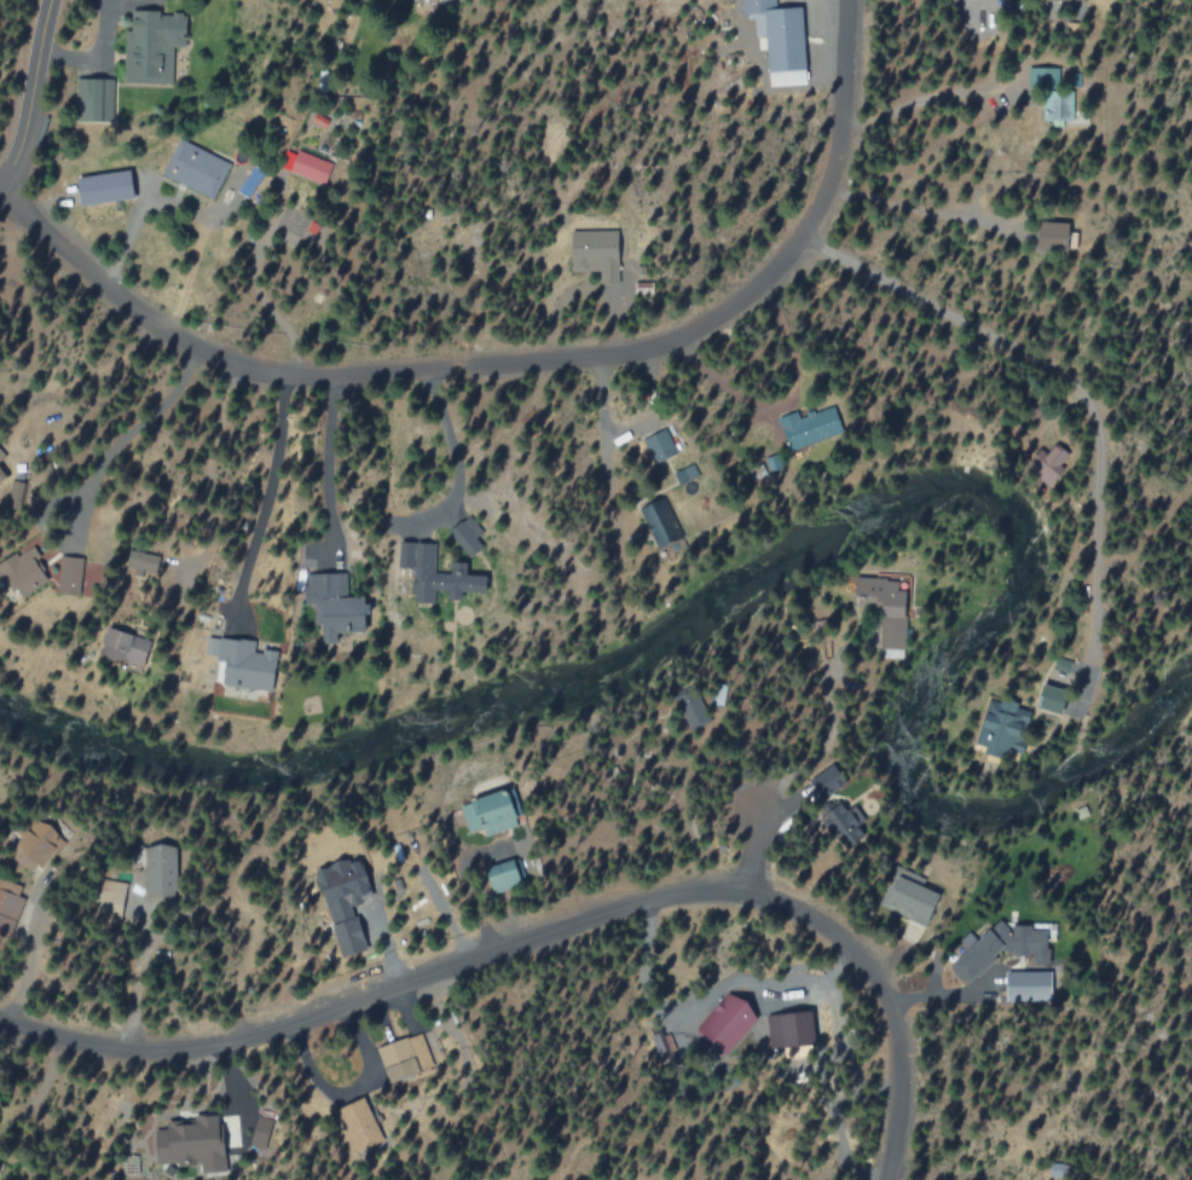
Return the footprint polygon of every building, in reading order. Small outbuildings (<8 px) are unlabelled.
[(777,9),(776,0),(743,0),(744,17),(755,16),(756,36),(767,35),(770,87),(808,84),(803,7),(777,9)] [(187,47),(188,13),(132,12),(132,31),(127,31),(126,82),(172,83),(173,47),(187,47)] [(1030,88),(1058,89),(1059,68),(1030,67),(1030,88)] [(113,79),(83,80),(84,122),(114,122),(113,79)] [(1073,121),(1074,92),(1046,91),(1045,120),(1073,121)] [(230,162),(179,139),(162,175),(214,198),(230,162)] [(332,162),(288,148),(281,170),(326,184),(332,162)] [(79,176),(81,205),(135,201),(133,172),(79,176)] [(1040,249),(1070,250),(1071,224),(1041,223),(1040,249)] [(576,271),(599,270),(600,283),(618,282),(617,231),(575,231),(576,271)] [(780,416),(790,448),(843,433),(835,405),(800,416),(798,411),(780,416)] [(1037,454),(1032,466),(1046,472),(1042,481),(1054,486),(1064,465),(1061,463),(1067,449),(1054,443),(1046,459),(1037,454)] [(5,508),(31,493),(22,477),(13,481),(1,459),(5,457),(0,448),(0,500),(5,508)] [(680,484),(698,475),(693,463),(674,472),(680,484)] [(482,532),(471,515),(450,528),(469,558),(484,548),(477,536),(482,532)] [(660,545),(671,542),(664,521),(654,523),(660,545)] [(487,594),(488,560),(470,559),(470,561),(452,560),(452,571),(435,570),(437,542),(400,540),(399,566),(415,566),(413,601),(431,602),(432,591),(487,594)] [(155,571),(158,554),(129,550),(127,567),(155,571)] [(84,557),(60,555),(59,566),(41,565),(42,553),(13,551),(11,584),(58,588),(58,592),(70,593),(71,582),(81,583),(84,557)] [(306,595),(347,594),(347,572),(306,572),(306,595)] [(321,643),(339,642),(338,630),(367,629),(366,610),(360,610),(360,596),(319,597),(321,643)] [(142,667),(152,640),(110,625),(100,652),(142,667)] [(223,684),(273,690),(278,651),(256,648),(257,640),(220,636),(217,659),(226,660),(223,684)] [(1062,712),(1067,691),(1044,684),(1039,706),(1062,712)] [(980,743),(990,745),(988,753),(1006,757),(1008,748),(1019,750),(1026,715),(1016,713),(1018,703),(989,698),(980,743)] [(520,825),(509,788),(461,803),(470,833),(482,830),(484,836),(520,825)] [(63,835),(37,817),(11,857),(37,874),(63,835)] [(146,845),(147,896),(178,896),(177,844),(146,845)] [(376,897),(362,858),(351,862),(349,857),(315,870),(333,920),(355,912),(352,905),(376,897)] [(523,885),(515,858),(487,867),(494,893),(523,885)] [(928,924),(941,891),(895,874),(883,907),(928,924)] [(6,878),(0,891),(0,915),(8,919),(23,886),(6,878)] [(368,950),(359,917),(334,924),(344,957),(368,950)] [(1007,1000),(1051,1001),(1052,971),(1007,970),(1007,1000)] [(716,1005),(703,1045),(735,1056),(754,1001),(732,994),(726,1009),(716,1005)] [(390,1082),(433,1068),(422,1032),(378,1047),(390,1082)] [(358,1148),(383,1136),(363,1098),(338,1111),(358,1148)] [(166,1119),(167,1128),(156,1129),(161,1176),(182,1174),(181,1167),(198,1165),(199,1175),(224,1172),(218,1113),(166,1119)]
